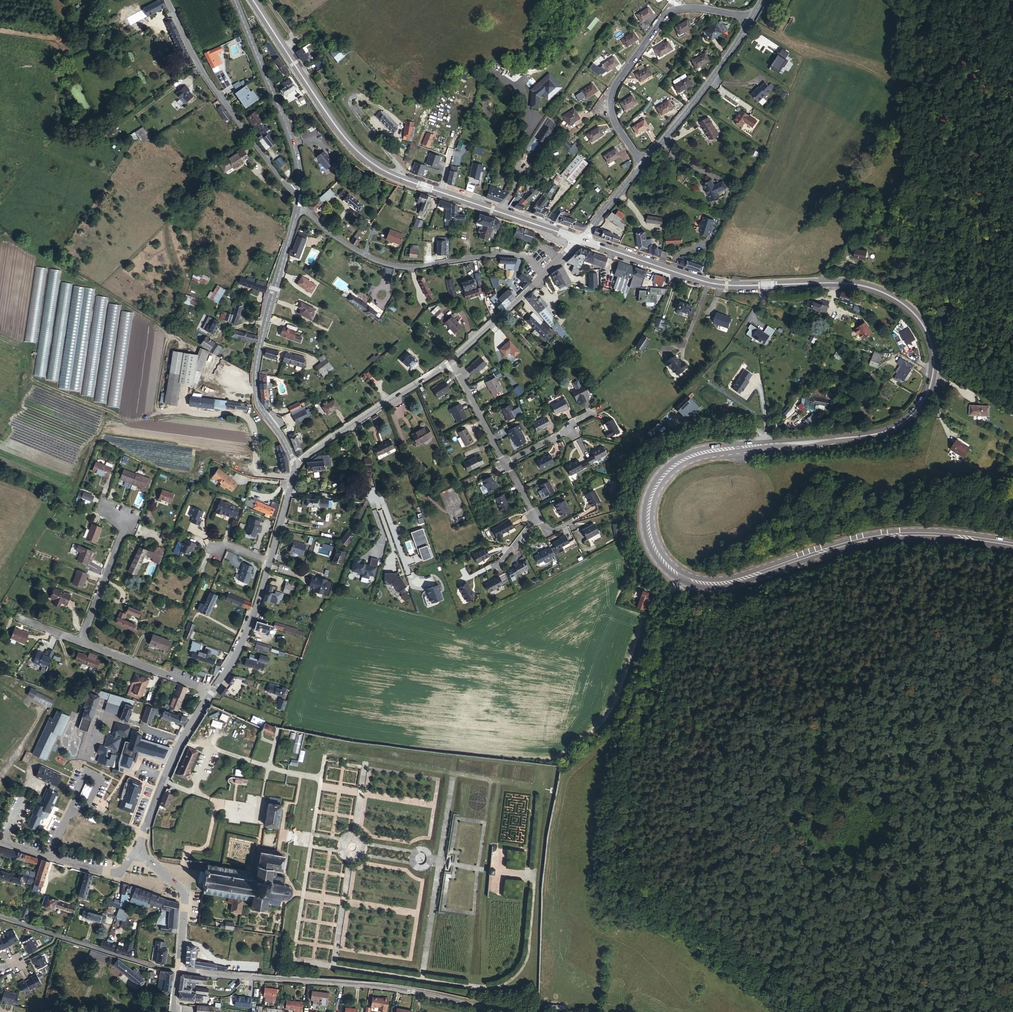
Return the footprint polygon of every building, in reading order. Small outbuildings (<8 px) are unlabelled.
[(138,8),(142,16),(158,8),(160,12),(164,9),(161,4),(159,0),(153,0),(138,8)] [(648,13),(643,5),(632,12),(636,20),(648,13)] [(580,22),(586,27),(594,17),(588,12),(580,22)] [(165,26),(170,23),(168,17),(162,19),(165,26)] [(689,27),(684,19),(672,26),(678,35),(689,27)] [(718,25),(707,31),(713,40),(723,33),(722,32),(723,32),(724,33),(728,30),(725,25),(722,26),(721,25),(718,26),(718,25)] [(633,37),(629,29),(617,37),(622,44),(633,37)] [(332,56),(344,47),(349,44),(344,37),(328,49),(332,56)] [(662,42),(652,49),(656,57),(668,49),(662,42)] [(290,72),(271,43),(266,46),(276,60),(275,61),(284,76),(290,72)] [(297,54),(303,62),(309,57),(305,53),(312,48),(314,52),(317,50),(312,43),(302,50),(297,54)] [(219,47),(204,55),(213,72),(214,72),(217,71),(218,69),(216,66),(220,64),(215,54),(221,51),(219,47)] [(349,55),(344,47),(332,56),(338,64),(349,55)] [(783,49),(771,66),(780,72),(783,67),(784,67),(789,60),(786,59),(789,53),(783,49)] [(712,59),(707,51),(696,58),(701,66),(712,59)] [(614,62),(610,55),(599,61),(604,68),(614,62)] [(338,64),(332,56),(327,59),(333,67),(338,64)] [(649,74),(645,67),(633,75),(637,82),(649,74)] [(694,81),(690,74),(689,74),(687,71),(679,77),(681,80),(679,81),(678,82),(683,89),(694,81)] [(293,87),(287,78),(279,83),(281,85),(276,89),(280,96),(293,87)] [(532,93),(531,107),(538,108),(538,96),(544,91),(548,96),(557,87),(549,78),(540,86),(538,84),(532,90),(533,92),(532,93)] [(594,88),(590,80),(579,88),(583,95),(594,88)] [(769,87),(765,83),(760,88),(759,88),(752,96),(761,103),(765,99),(767,99),(769,96),(768,95),(773,89),(769,87)] [(183,85),(174,93),(178,98),(180,96),(185,102),(186,101),(187,102),(192,98),(191,97),(191,96),(186,90),(187,90),(183,85)] [(244,88),(241,89),(245,95),(242,96),(246,104),(256,98),(252,91),(248,94),(244,88)] [(245,95),(241,89),(235,93),(238,99),(242,96),(245,95)] [(242,96),(238,99),(242,107),(246,104),(242,96)] [(633,104),(628,96),(617,103),(622,111),(633,104)] [(677,104),(673,97),(662,104),(667,111),(677,104)] [(223,109),(219,103),(214,107),(225,120),(229,116),(223,109)] [(576,116),(570,107),(559,113),(565,122),(576,116)] [(379,109),(373,115),(392,135),(397,130),(396,128),(397,127),(395,125),(396,124),(382,110),(381,111),(379,109)] [(242,115),(253,128),(257,125),(247,111),(242,115)] [(297,119),(294,113),(287,115),(289,122),(297,119)] [(751,117),(743,113),(737,124),(745,129),(751,117)] [(652,124),(647,117),(635,125),(640,132),(652,124)] [(709,117),(699,123),(710,141),(720,135),(709,117)] [(408,138),(411,129),(409,128),(411,119),(407,119),(407,121),(403,120),(400,140),(406,141),(407,138),(408,138)] [(603,131),(598,123),(587,130),(593,138),(603,131)] [(126,135),(128,138),(134,138),(136,137),(150,138),(151,137),(142,124),(135,130),(126,135)] [(266,133),(258,124),(257,125),(253,128),(267,146),(272,142),(269,139),(273,136),(269,131),(266,133)] [(548,134),(551,130),(542,124),(534,137),(537,139),(538,140),(540,142),(541,142),(542,142),(548,133),(548,134)] [(422,145),(430,147),(433,134),(426,132),(422,145)] [(567,147),(571,144),(561,134),(557,138),(562,142),(567,147)] [(558,147),(562,142),(557,138),(553,143),(558,147)] [(571,144),(567,147),(572,152),(576,145),(573,141),(571,144)] [(623,154),(619,148),(607,155),(612,162),(623,154)] [(249,158),(246,152),(243,153),(241,149),(236,151),(237,152),(227,157),(233,169),(243,164),(242,161),(249,158)] [(321,151),(313,158),(322,171),(331,165),(321,151)] [(440,157),(430,153),(426,163),(437,166),(440,157)] [(586,161),(578,154),(562,172),(570,180),(586,161)] [(275,159),(279,167),(285,164),(281,157),(275,159)] [(537,160),(530,168),(537,173),(543,165),(537,160)] [(483,165),(472,162),(469,177),(480,179),(483,165)] [(425,166),(414,163),(411,172),(422,176),(425,166)] [(454,186),(457,172),(450,171),(447,185),(454,186)] [(560,174),(556,171),(551,177),(556,181),(559,177),(560,174)] [(556,181),(551,177),(548,181),(542,189),(547,192),(556,181)] [(703,181),(702,181),(703,186),(702,186),(704,193),(701,194),(704,200),(716,195),(714,191),(723,187),(720,179),(711,183),(709,177),(703,179),(703,181)] [(539,182),(512,209),(521,211),(523,206),(538,191),(540,188),(539,187),(541,185),(539,182)] [(466,190),(473,192),(474,186),(467,184),(466,190)] [(509,192),(491,186),(486,199),(499,203),(509,192)] [(327,189),(317,197),(321,202),(324,199),(324,200),(331,194),(327,189)] [(363,207),(347,195),(347,196),(341,191),(336,197),(342,202),(358,214),(363,207)] [(422,198),(408,194),(405,200),(419,205),(422,198)] [(419,205),(416,214),(422,215),(428,200),(422,198),(419,205)] [(540,198),(528,215),(542,219),(545,211),(541,209),(546,202),(540,198)] [(315,199),(306,206),(311,211),(319,204),(315,199)] [(439,205),(437,212),(444,213),(443,222),(450,222),(450,208),(439,205)] [(558,208),(547,220),(566,226),(567,222),(564,221),(566,216),(569,216),(570,212),(558,208)] [(618,212),(615,218),(620,221),(623,216),(618,212)] [(615,218),(610,214),(605,219),(620,229),(623,226),(619,223),(620,221),(615,218)] [(493,221),(478,216),(475,225),(482,227),(478,240),(487,243),(488,237),(493,221)] [(580,231),(586,224),(577,221),(577,219),(571,217),(569,216),(566,216),(564,221),(567,222),(566,226),(580,231)] [(715,220),(704,217),(699,232),(710,236),(715,220)] [(665,221),(651,218),(650,224),(664,227),(665,221)] [(413,227),(420,229),(423,221),(415,219),(413,227)] [(366,233),(372,225),(367,221),(361,229),(366,233)] [(495,222),(493,221),(488,237),(496,239),(499,228),(495,222)] [(450,223),(449,233),(469,231),(468,222),(456,223),(450,223)] [(513,237),(531,242),(533,234),(510,227),(509,231),(514,233),(513,237)] [(619,236),(596,229),(593,236),(617,243),(619,236)] [(402,235),(388,230),(385,239),(398,245),(402,235)] [(648,242),(647,231),(641,232),(641,233),(638,234),(640,251),(649,250),(649,254),(653,253),(651,241),(648,242)] [(292,249),(290,247),(287,254),(298,259),(304,240),(297,237),(292,249)] [(357,246),(359,240),(352,238),(350,243),(357,246)] [(442,255),(442,262),(447,262),(448,241),(435,241),(435,255),(442,255)] [(869,249),(857,246),(855,254),(866,258),(869,249)] [(586,263),(588,255),(581,252),(574,259),(571,261),(579,265),(578,268),(584,268),(586,263)] [(668,254),(662,252),(659,259),(665,261),(668,254)] [(607,270),(609,262),(588,255),(586,263),(607,270)] [(494,259),(493,259),(494,265),(506,265),(505,268),(512,269),(515,257),(509,257),(494,259)] [(695,262),(687,259),(681,260),(678,260),(676,264),(702,273),(704,266),(701,265),(702,263),(695,261),(695,262)] [(636,277),(638,271),(621,265),(617,278),(634,283),(634,282),(636,277)] [(47,268),(34,267),(24,341),(37,343),(47,268)] [(575,282),(563,268),(553,275),(563,290),(565,288),(567,290),(570,288),(569,286),(575,282)] [(49,269),(34,375),(45,377),(61,270),(49,269)] [(194,271),(191,279),(207,285),(210,278),(194,271)] [(647,281),(649,274),(638,271),(636,277),(641,279),(647,281)] [(661,286),(665,274),(662,272),(661,273),(656,271),(652,283),(661,286)] [(523,291),(531,284),(527,280),(521,277),(520,282),(524,287),(521,289),(523,291)] [(592,291),(593,292),(597,278),(592,277),(588,289),(592,291)] [(315,285),(304,278),(299,285),(310,292),(315,285)] [(434,297),(422,280),(416,284),(429,301),(434,297)] [(61,282),(47,378),(58,380),(73,284),(61,282)] [(455,298),(450,282),(444,284),(449,300),(455,298)] [(462,296),(473,293),(470,282),(459,286),(462,296)] [(235,291),(260,301),(263,294),(250,289),(250,285),(242,283),(241,286),(237,285),(235,291)] [(367,283),(364,292),(370,294),(373,285),(367,283)] [(74,286),(59,388),(70,390),(85,287),(74,286)] [(85,288),(70,390),(81,391),(96,289),(85,288)] [(220,294),(212,288),(208,295),(205,294),(201,299),(211,306),(220,294)] [(509,289),(500,297),(507,305),(516,298),(509,289)] [(644,293),(642,299),(643,306),(660,305),(660,297),(665,297),(665,290),(654,291),(654,298),(649,298),(649,293),(644,293)] [(477,299),(474,292),(473,293),(462,296),(459,297),(461,303),(477,299)] [(854,297),(838,292),(836,299),(852,304),(854,297)] [(547,310),(532,293),(525,299),(544,321),(551,328),(552,328),(559,322),(547,310)] [(377,323),(380,318),(375,315),(377,311),(352,294),(347,301),(377,323)] [(186,295),(183,303),(197,308),(200,300),(186,295)] [(96,296),(82,395),(93,396),(108,298),(96,296)] [(507,305),(500,297),(494,302),(501,310),(507,305)] [(819,304),(805,300),(802,307),(822,314),(826,302),(821,301),(819,304)] [(109,304),(95,402),(106,403),(121,305),(109,304)] [(312,309),(302,304),(297,313),(307,319),(312,309)] [(697,308),(684,304),(682,311),(684,311),(683,313),(683,315),(688,317),(688,315),(689,313),(691,314),(694,315),(697,308)] [(553,305),(547,310),(559,322),(564,318),(553,305)] [(236,310),(227,306),(224,310),(227,311),(225,319),(220,316),(216,323),(229,327),(236,310)] [(442,312),(438,308),(433,313),(436,316),(442,312)] [(122,311),(108,406),(119,408),(133,313),(122,311)] [(732,318),(717,313),(713,323),(729,328),(732,318)] [(538,320),(532,314),(524,322),(533,331),(541,324),(538,320)] [(460,326),(452,315),(443,322),(451,332),(460,326)] [(196,334),(200,336),(205,327),(206,324),(203,322),(196,334)] [(561,345),(571,336),(559,322),(552,328),(554,332),(555,333),(561,345)] [(292,339),(296,327),(288,323),(286,328),(283,327),(280,335),(292,339)] [(667,331),(666,333),(670,334),(670,332),(673,333),(673,331),(675,332),(676,328),(674,328),(674,326),(665,323),(663,330),(667,331)] [(205,327),(200,336),(207,339),(213,327),(206,324),(205,327)] [(541,324),(533,331),(545,344),(552,337),(555,333),(554,332),(552,328),(551,328),(548,331),(541,324)] [(750,329),(747,334),(765,345),(775,330),(768,325),(764,332),(751,324),(749,328),(750,329)] [(863,325),(853,333),(856,338),(858,336),(862,342),(871,335),(863,325)] [(917,333),(912,328),(904,336),(909,341),(917,333)] [(224,343),(230,344),(233,337),(226,335),(224,343)] [(561,345),(564,350),(574,341),(571,336),(561,345)] [(230,344),(249,350),(251,343),(233,337),(230,344)] [(508,340),(498,348),(503,356),(508,352),(512,357),(518,352),(508,340)] [(644,342),(635,352),(641,357),(650,348),(644,342)] [(199,361),(198,362),(206,366),(210,356),(194,348),(190,356),(199,361)] [(264,356),(285,360),(286,354),(265,350),(264,356)] [(288,352),(287,354),(298,356),(297,362),(304,364),(305,362),(307,363),(308,358),(306,357),(306,356),(302,355),(302,354),(293,352),(293,353),(288,352)] [(417,359),(407,352),(401,360),(410,368),(417,359)] [(174,353),(170,374),(181,376),(184,356),(174,353)] [(286,354),(285,360),(297,362),(298,356),(287,354),(286,354)] [(486,363),(479,355),(466,368),(471,374),(476,369),(477,371),(486,363)] [(675,355),(664,362),(669,369),(670,368),(676,376),(687,368),(683,361),(680,362),(675,355)] [(882,357),(874,355),(870,366),(878,369),(882,357)] [(317,363),(325,374),(330,369),(325,363),(322,359),(317,363)] [(915,364),(906,360),(897,379),(904,383),(907,382),(915,364)] [(191,361),(185,376),(191,379),(197,364),(191,361)] [(752,375),(744,369),(733,386),(741,392),(748,381),(747,381),(752,375)] [(181,376),(170,374),(168,389),(179,391),(181,376)] [(268,411),(273,411),(272,375),(262,374),(262,380),(263,404),(268,411)] [(185,376),(180,389),(186,391),(191,379),(185,376)] [(501,391),(494,379),(484,384),(486,388),(488,387),(493,396),(501,391)] [(451,391),(445,382),(439,385),(440,386),(434,390),(439,399),(451,391)] [(572,393),(579,407),(584,404),(582,400),(584,398),(585,398),(586,398),(589,396),(584,386),(580,388),(581,389),(572,393)] [(179,391),(168,389),(165,403),(176,405),(179,391)] [(837,402),(838,397),(819,394),(818,399),(837,402)] [(245,410),(246,402),(226,400),(201,398),(191,397),(190,408),(212,410),(213,408),(226,410),(226,408),(245,410)] [(323,405),(321,407),(326,413),(336,405),(332,399),(326,403),(324,401),(322,403),(323,405)] [(824,403),(803,399),(801,410),(799,412),(801,415),(804,412),(814,414),(814,411),(818,411),(818,408),(823,409),(824,403)] [(564,400),(552,406),(557,415),(565,410),(566,412),(569,410),(564,400)] [(990,401),(971,404),(972,413),(991,410),(990,401)] [(466,417),(459,404),(448,410),(450,413),(451,413),(456,423),(466,417)] [(296,405),(287,411),(290,415),(299,409),(296,405)] [(515,417),(509,406),(501,410),(507,421),(515,417)] [(303,411),(292,419),(296,425),(307,417),(303,411)] [(551,425),(547,417),(534,424),(539,432),(551,425)] [(608,434),(606,435),(610,440),(620,433),(612,423),(603,428),(608,434)] [(521,425),(508,433),(510,436),(512,439),(513,439),(516,444),(518,447),(527,442),(525,439),(526,439),(521,430),(523,429),(521,425)] [(432,435),(427,426),(411,435),(417,444),(432,435)] [(474,442),(466,429),(459,433),(465,447),(474,442)] [(299,458),(304,453),(294,434),(288,438),(299,458)] [(389,440),(377,447),(381,455),(393,448),(389,440)] [(975,451),(961,443),(957,451),(970,459),(975,451)] [(283,472),(289,467),(283,452),(279,444),(272,448),(283,472)] [(381,455),(377,447),(373,449),(378,457),(381,455)] [(595,457),(589,460),(590,463),(591,465),(608,456),(604,448),(593,454),(595,457)] [(556,462),(551,454),(539,461),(543,469),(556,462)] [(486,463),(482,456),(477,458),(477,457),(465,463),(469,471),(486,463)] [(310,465),(309,462),(307,464),(309,475),(325,472),(324,468),(323,458),(317,459),(318,461),(315,461),(316,464),(312,464),(310,465)] [(572,477),(585,471),(582,467),(579,461),(572,465),(572,466),(567,469),(572,477)] [(585,471),(593,467),(591,465),(590,463),(582,467),(585,471)] [(111,472),(97,467),(93,476),(107,481),(111,472)] [(134,474),(134,473),(122,467),(118,477),(131,482),(134,474)] [(227,477),(218,471),(213,478),(222,485),(221,486),(225,490),(226,488),(233,492),(238,485),(232,481),(232,480),(228,476),(227,477)] [(131,482),(130,483),(146,489),(150,480),(134,474),(131,482)] [(495,484),(492,478),(484,483),(486,486),(482,488),(486,496),(498,489),(496,484),(495,484)] [(556,494),(551,484),(543,489),(548,499),(556,494)] [(175,493),(162,488),(159,497),(172,502),(175,493)] [(85,492),(83,491),(81,495),(84,496),(83,496),(92,500),(94,495),(85,492)] [(509,500),(506,495),(493,502),(496,507),(498,506),(502,513),(512,509),(507,501),(509,500)] [(603,507),(597,495),(589,499),(595,512),(603,507)] [(249,499),(247,505),(256,509),(259,502),(249,499)] [(330,507),(331,500),(311,499),(311,502),(306,502),(306,506),(330,507)] [(233,506),(219,501),(214,513),(221,516),(221,515),(229,518),(230,517),(235,518),(239,510),(233,507),(233,506)] [(259,502),(256,509),(277,516),(279,507),(277,506),(276,508),(259,502)] [(573,515),(566,502),(556,508),(564,520),(573,515)] [(201,511),(190,507),(187,517),(190,518),(188,523),(198,526),(200,522),(198,521),(199,519),(197,518),(198,516),(200,516),(201,511)] [(261,520),(251,517),(250,522),(251,523),(248,532),(257,535),(259,530),(261,531),(263,527),(259,525),(261,520)] [(101,528),(92,524),(86,539),(96,542),(101,528)] [(507,527),(507,528),(495,535),(500,545),(505,542),(504,540),(516,534),(512,525),(507,527)] [(346,534),(341,541),(348,547),(350,544),(359,532),(351,527),(346,534)] [(603,536),(598,527),(587,534),(591,543),(603,536)] [(423,528),(410,532),(418,555),(420,554),(423,561),(433,558),(423,528)] [(565,551),(572,547),(568,539),(564,541),(565,542),(556,547),(559,551),(555,553),(558,559),(558,560),(567,555),(565,551)] [(196,544),(186,540),(185,544),(182,544),(179,553),(189,556),(192,548),(194,548),(196,544)] [(303,556),(307,544),(294,541),(291,551),(303,556)] [(93,550),(83,546),(81,550),(77,560),(87,564),(93,550)] [(346,550),(339,547),(334,559),(341,562),(346,550)] [(148,555),(149,552),(149,551),(143,549),(134,572),(140,574),(148,555)] [(558,559),(554,552),(549,554),(549,553),(544,556),(544,557),(537,562),(541,568),(548,564),(550,567),(555,564),(553,561),(558,559)] [(494,561),(489,553),(478,559),(481,568),(494,561)] [(316,559),(310,557),(307,568),(315,570),(317,565),(314,564),(316,559)] [(361,558),(354,557),(351,571),(358,572),(357,574),(361,575),(361,577),(369,579),(370,576),(375,577),(378,559),(371,557),(370,565),(360,563),(361,558)] [(328,569),(329,564),(324,562),(316,559),(314,564),(317,565),(328,569)] [(252,565),(242,562),(240,568),(241,569),(237,578),(248,582),(251,575),(250,571),(252,565)] [(532,574),(527,565),(517,571),(518,572),(514,574),(519,582),(532,574)] [(87,575),(78,571),(73,584),(82,588),(87,575)] [(396,573),(384,573),(384,582),(391,582),(396,591),(399,590),(401,595),(400,596),(404,602),(411,598),(406,592),(404,588),(406,586),(400,577),(396,573)] [(514,574),(510,576),(515,585),(519,582),(514,574)] [(321,578),(314,576),(311,586),(316,588),(316,590),(324,593),(328,579),(321,577),(321,578)] [(295,584),(289,581),(285,591),(292,593),(295,584)] [(506,590),(502,582),(489,589),(493,597),(506,590)] [(274,587),(270,585),(265,601),(281,607),(283,599),(286,600),(287,594),(282,593),(282,594),(276,593),(276,594),(272,593),(274,587)] [(438,585),(425,590),(431,604),(443,599),(438,585)] [(477,598),(473,588),(464,592),(471,607),(481,602),(479,597),(477,598)] [(44,601),(59,607),(63,594),(49,589),(44,601)] [(217,604),(221,595),(212,592),(208,602),(206,601),(205,604),(203,604),(200,611),(212,617),(215,608),(217,604)] [(229,599),(249,607),(251,608),(253,601),(230,592),(228,598),(229,599)] [(647,595),(640,594),(637,608),(644,610),(644,608),(647,609),(648,603),(645,603),(647,595)] [(127,609),(141,615),(143,608),(128,602),(126,608),(127,609)] [(122,619),(118,618),(115,624),(137,631),(138,625),(122,619)] [(186,638),(192,639),(198,624),(192,621),(186,638)] [(274,622),(273,628),(274,628),(285,631),(287,626),(274,622)] [(274,628),(273,628),(257,624),(255,631),(266,633),(266,635),(272,637),(274,628)] [(298,628),(287,626),(285,631),(297,634),(298,629),(298,628)] [(29,634),(15,628),(11,639),(12,639),(10,642),(15,644),(16,641),(24,644),(29,634)] [(170,641),(152,633),(148,644),(165,651),(170,641)] [(222,650),(202,643),(193,640),(191,645),(192,645),(190,650),(194,652),(192,657),(216,665),(219,657),(213,655),(214,652),(221,654),(222,650)] [(285,651),(268,647),(267,650),(279,653),(278,654),(284,655),(285,651)] [(38,651),(33,663),(40,665),(42,666),(40,671),(45,673),(54,651),(50,649),(48,654),(38,651)] [(92,661),(93,660),(89,658),(90,655),(83,652),(82,656),(71,651),(67,659),(84,666),(82,672),(87,674),(89,668),(90,668),(92,661)] [(248,659),(246,666),(265,670),(267,663),(266,663),(267,661),(270,662),(272,656),(262,654),(261,659),(251,657),(251,659),(248,659)] [(126,689),(135,693),(138,685),(140,686),(141,682),(130,678),(126,689)] [(177,688),(171,685),(168,695),(166,695),(162,707),(169,710),(177,688)] [(229,688),(224,685),(219,693),(224,696),(229,688)] [(284,697),(286,687),(281,686),(281,690),(268,687),(267,693),(284,697)] [(37,700),(40,694),(34,691),(34,689),(29,687),(25,694),(31,696),(30,697),(32,699),(37,700)] [(88,687),(86,691),(91,692),(88,701),(86,700),(81,711),(84,712),(82,717),(90,720),(92,720),(100,699),(107,701),(110,694),(95,690),(88,687)] [(41,693),(40,694),(37,700),(47,706),(51,700),(41,693)] [(122,697),(110,694),(107,701),(104,701),(119,706),(120,703),(122,697)] [(278,699),(276,709),(284,711),(287,700),(278,699)] [(129,706),(127,705),(120,703),(119,706),(115,719),(124,722),(129,706)] [(134,710),(141,713),(143,706),(136,703),(134,710)] [(146,724),(151,709),(143,706),(141,713),(138,721),(146,724)] [(154,709),(152,708),(150,716),(156,718),(158,710),(154,709)] [(59,745),(54,743),(58,735),(61,737),(71,717),(57,710),(53,718),(50,717),(32,753),(46,760),(51,750),(56,752),(59,745)] [(181,720),(183,717),(177,714),(175,716),(158,710),(156,718),(178,726),(181,720)] [(90,720),(82,717),(79,729),(85,731),(87,731),(90,720)] [(119,726),(105,721),(102,727),(103,728),(103,730),(116,734),(119,726)] [(261,732),(272,737),(276,728),(265,723),(261,732)] [(131,730),(123,728),(120,735),(129,738),(131,730)] [(138,752),(165,760),(170,750),(140,739),(142,733),(139,732),(139,731),(132,729),(131,734),(132,735),(129,742),(126,741),(124,748),(119,763),(119,771),(123,772),(124,768),(130,769),(132,766),(134,761),(135,761),(137,755),(138,752)] [(116,740),(113,739),(112,739),(113,738),(108,736),(105,746),(101,750),(99,756),(101,757),(99,765),(103,766),(103,764),(106,765),(108,766),(108,767),(113,768),(117,757),(114,756),(116,752),(118,753),(119,748),(117,747),(118,745),(120,745),(122,741),(116,739),(116,740)] [(101,750),(105,746),(100,744),(97,755),(99,756),(101,750)] [(188,774),(198,752),(189,748),(177,775),(188,779),(190,775),(188,774)] [(36,776),(54,784),(56,785),(61,776),(41,767),(36,776)] [(137,805),(142,787),(141,786),(142,783),(130,779),(129,783),(128,783),(123,801),(136,804),(137,805)] [(53,791),(51,790),(48,788),(39,808),(52,815),(55,810),(52,809),(58,793),(53,791)] [(173,795),(165,792),(160,805),(167,808),(173,795)] [(136,804),(123,801),(121,800),(119,805),(134,810),(136,804)] [(268,826),(279,828),(282,808),(282,805),(268,803),(265,822),(265,826),(268,826)] [(52,815),(39,808),(28,831),(41,838),(52,815)] [(91,815),(89,820),(114,832),(116,827),(91,815)] [(19,850),(3,846),(3,848),(1,853),(17,858),(19,850)] [(36,854),(21,850),(20,857),(38,863),(40,856),(36,854)] [(260,860),(258,871),(274,874),(282,875),(284,861),(260,857),(260,860)] [(48,859),(44,858),(37,874),(36,877),(35,880),(29,891),(38,893),(52,861),(48,859)] [(221,866),(208,864),(208,867),(205,868),(204,873),(207,873),(206,877),(205,882),(203,881),(202,885),(205,886),(204,891),(205,892),(230,895),(229,902),(234,902),(233,911),(243,913),(245,898),(254,899),(253,907),(268,909),(268,908),(270,907),(272,907),(272,906),(272,904),(271,903),(270,903),(270,902),(281,903),(282,898),(285,898),(287,898),(289,896),(290,894),(290,892),(290,891),(289,889),(288,888),(286,888),(285,887),(284,888),(284,884),(273,882),(273,881),(275,881),(277,881),(278,880),(278,878),(278,876),(276,876),(274,875),(274,874),(258,871),(221,866)] [(22,870),(20,876),(28,878),(30,872),(22,870)] [(11,885),(11,884),(14,876),(12,876),(10,875),(10,877),(0,874),(0,882),(11,885)] [(14,876),(11,884),(19,887),(20,883),(26,884),(27,880),(14,876)] [(92,880),(85,878),(78,898),(85,900),(92,880)] [(131,893),(133,886),(125,884),(123,891),(131,893)] [(154,900),(156,893),(133,886),(131,893),(136,894),(135,898),(143,901),(144,898),(154,900)] [(166,906),(168,898),(168,897),(165,896),(156,893),(154,900),(153,901),(166,906)] [(50,907),(72,912),(73,911),(74,906),(57,901),(57,900),(51,898),(51,900),(46,898),(43,908),(49,909),(50,907)] [(174,924),(179,925),(182,902),(168,898),(166,906),(165,907),(176,910),(174,924)] [(21,908),(17,916),(22,919),(26,910),(21,908)] [(106,913),(82,908),(80,914),(104,919),(106,913)] [(173,930),(174,924),(157,922),(157,924),(153,923),(152,928),(173,930)] [(220,927),(243,931),(243,928),(234,927),(234,923),(226,922),(225,924),(221,923),(220,927)] [(1,949),(2,951),(15,944),(15,942),(19,940),(14,928),(10,930),(10,929),(6,932),(7,935),(0,938),(0,949),(1,949)] [(27,949),(30,955),(40,950),(37,944),(39,943),(36,936),(25,942),(28,948),(27,949)] [(166,939),(157,937),(155,944),(159,945),(156,959),(163,961),(168,946),(164,945),(166,939)] [(100,939),(99,945),(129,954),(131,948),(129,947),(127,947),(123,946),(100,939)] [(186,967),(229,971),(229,967),(216,966),(216,964),(195,962),(196,948),(187,947),(186,967)] [(91,950),(89,958),(106,963),(108,955),(91,950)] [(41,953),(31,958),(34,963),(35,963),(38,967),(49,962),(45,955),(42,955),(41,953)] [(113,957),(109,962),(136,983),(140,980),(141,978),(113,957)] [(171,972),(157,970),(155,981),(170,984),(171,972)] [(21,980),(15,983),(22,997),(28,994),(27,992),(33,988),(35,990),(41,987),(34,972),(27,975),(29,978),(22,981),(21,980)] [(212,982),(210,977),(209,978),(180,976),(178,991),(189,992),(190,987),(186,986),(183,986),(183,982),(186,982),(208,985),(208,982),(212,982)] [(170,984),(155,981),(155,985),(158,985),(157,991),(169,992),(170,984)] [(10,990),(6,989),(2,1004),(6,1005),(6,1003),(15,1006),(18,996),(14,995),(15,993),(10,992),(10,990)] [(263,991),(262,999),(275,1001),(275,995),(278,996),(278,993),(263,991)] [(314,1002),(315,1002),(320,1001),(321,996),(321,993),(312,993),(311,998),(315,998),(314,1002)] [(320,1001),(315,1002),(316,1006),(327,1007),(328,994),(324,994),(324,996),(321,996),(320,1001)] [(178,996),(177,1002),(205,1005),(206,997),(178,996)] [(251,998),(235,997),(235,1005),(250,1007),(251,998)] [(380,1008),(380,1011),(385,1011),(386,1011),(388,999),(373,997),(371,1006),(380,1008)] [(288,1011),(294,1011),(295,1004),(286,1002),(285,1007),(288,1008),(288,1011)] [(294,1011),(301,1011),(302,1003),(295,1004),(294,1011)]
